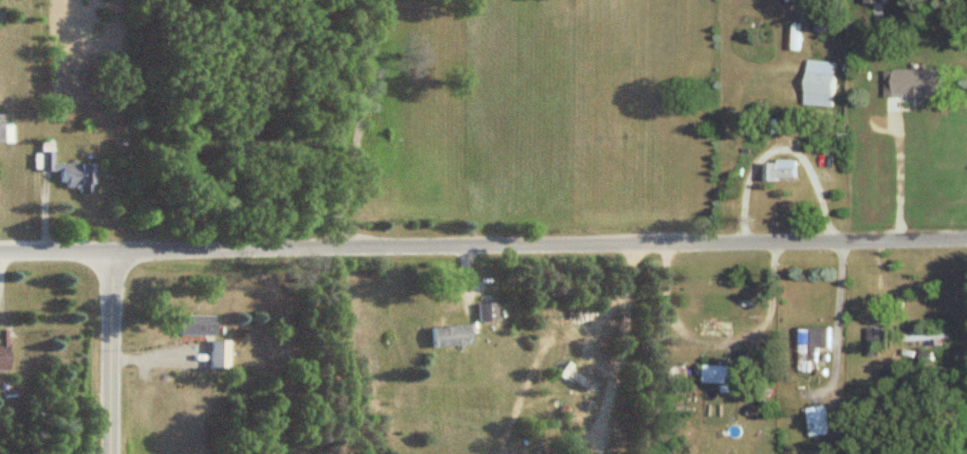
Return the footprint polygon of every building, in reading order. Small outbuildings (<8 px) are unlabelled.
[(832,109),(833,63),(806,62),(804,108),(832,109)] [(884,98),(943,98),(943,72),(884,72),(884,98)] [(90,164),(52,164),(52,141),(39,141),(39,155),(33,155),(33,172),(57,172),(57,190),(90,190),(90,164)] [(796,181),(796,162),(765,162),(765,181),(796,181)] [(477,306),(477,323),(495,322),(494,305),(477,306)] [(210,336),(210,317),(176,317),(176,336),(210,336)] [(428,328),(429,348),(468,347),(467,327),(428,328)] [(799,373),(816,373),(816,350),(829,350),(829,329),(799,329),(799,373)] [(867,329),(867,357),(885,357),(885,329),(867,329)] [(924,343),(924,344),(947,344),(947,329),(902,329),(902,343),(924,343)] [(0,330),(0,369),(9,369),(8,330),(0,330)] [(206,343),(206,371),(225,371),(225,343),(206,343)] [(738,367),(702,367),(702,384),(738,384),(738,367)] [(805,410),(810,439),(829,435),(824,407),(805,410)]
